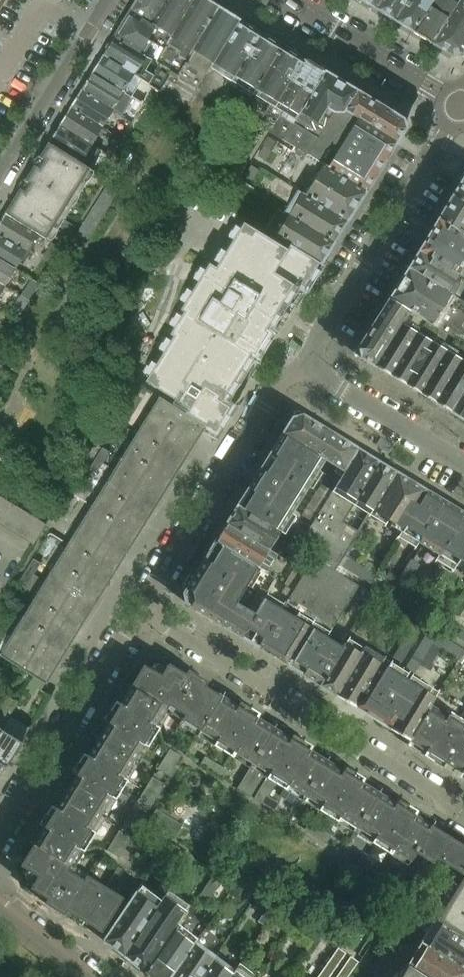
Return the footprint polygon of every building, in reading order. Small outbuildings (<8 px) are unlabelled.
[(129,9),(151,22),(164,0),(135,0),(129,9)] [(192,0),(164,0),(151,22),(155,25),(149,34),(146,38),(162,48),(171,34),(192,0)] [(218,5),(210,0),(192,0),(171,34),(162,48),(155,60),(154,62),(176,74),(218,5)] [(375,8),(394,19),(405,0),(380,0),(375,8)] [(394,19),(412,31),(431,0),(405,0),(394,19)] [(412,31),(430,42),(456,0),(431,0),(412,31)] [(463,46),(463,0),(456,0),(430,42),(450,54),(461,52),(463,46)] [(239,18),(218,5),(176,74),(196,86),(239,18)] [(155,25),(151,22),(129,9),(113,36),(112,36),(141,54),(149,41),(146,39),(146,38),(149,34),(155,25)] [(218,99),(260,31),(239,18),(196,86),(178,116),(199,129),(218,99)] [(282,44),(260,31),(218,99),(240,112),(282,44)] [(196,86),(176,74),(154,62),(155,60),(144,56),(141,54),(112,36),(112,37),(100,56),(146,83),(151,87),(162,93),(156,103),(178,116),(196,86)] [(303,57),(282,44),(240,112),(261,125),(303,57)] [(100,56),(91,71),(123,91),(142,103),(151,87),(146,83),(100,56)] [(324,70),(303,57),(261,125),(282,138),(324,70)] [(359,117),(344,108),(355,89),(324,70),(282,138),(289,143),(283,152),(299,162),(305,152),(311,156),(317,160),(321,154),(331,161),(340,148),(349,132),(359,117)] [(91,71),(80,88),(112,108),(123,91),(91,71)] [(80,88),(69,106),(101,126),(112,108),(80,88)] [(401,117),(355,89),(344,108),(359,117),(395,139),(403,126),(401,117)] [(69,106),(59,122),(91,142),(101,126),(69,106)] [(395,139),(359,117),(349,132),(385,155),(395,139)] [(59,122),(47,141),(79,161),(91,142),(59,122)] [(385,155),(349,132),(340,148),(376,170),(385,155)] [(53,222),(87,167),(88,167),(79,161),(47,141),(3,211),(36,232),(44,237),(53,222)] [(376,170),(340,148),(331,161),(321,154),(317,160),(324,164),(364,189),(376,170)] [(324,164),(317,160),(311,156),(292,187),(300,191),(305,194),(346,218),(364,189),(324,164)] [(241,177),(252,185),(261,170),(249,162),(241,177)] [(439,218),(462,232),(463,230),(463,178),(439,218)] [(108,181),(74,235),(85,242),(120,188),(108,181)] [(346,218),(305,194),(300,191),(287,213),(332,241),(346,218)] [(0,217),(0,234),(25,249),(36,232),(3,211),(0,217)] [(332,241),(287,213),(285,217),(275,234),(288,242),(285,247),(259,231),(254,238),(310,273),(318,260),(319,261),(332,241)] [(74,225),(62,218),(58,225),(70,233),(74,225)] [(463,265),(463,233),(462,232),(439,218),(420,250),(458,274),(463,265)] [(310,273),(254,238),(238,226),(213,265),(207,261),(178,307),(181,309),(167,332),(171,334),(143,379),(186,406),(183,411),(204,424),(213,429),(228,405),(215,397),(217,394),(221,396),(225,390),(250,350),(248,348),(260,328),(263,329),(292,282),(288,280),(290,277),(303,285),(310,273)] [(0,234),(0,257),(14,266),(25,249),(0,234)] [(52,262),(61,248),(51,242),(42,256),(52,262)] [(458,274),(420,250),(409,267),(463,301),(463,278),(458,274)] [(0,257),(0,282),(3,284),(11,271),(14,266),(0,257)] [(409,267),(389,299),(410,311),(425,320),(439,329),(441,330),(455,338),(456,336),(463,341),(463,301),(409,267)] [(39,283),(36,280),(31,277),(8,312),(17,318),(39,283)] [(376,366),(401,325),(410,311),(389,299),(358,349),(360,357),(376,366)] [(420,393),(445,352),(430,343),(424,339),(416,334),(401,325),(376,366),(420,393)] [(463,390),(463,364),(445,352),(420,393),(451,412),(463,390)] [(451,412),(463,420),(463,390),(451,412)] [(147,412),(134,433),(141,437),(136,444),(176,469),(184,456),(179,452),(178,449),(185,438),(192,443),(204,424),(183,411),(157,395),(156,396),(163,401),(153,416),(147,412)] [(358,448),(303,415),(293,417),(282,434),(325,460),(344,472),(358,448)] [(325,460),(282,434),(271,453),(314,477),(325,460)] [(176,469),(136,444),(130,439),(128,441),(135,446),(131,452),(124,448),(100,488),(107,492),(102,499),(102,500),(142,525),(150,511),(145,507),(144,504),(149,497),(159,481),(162,480),(167,484),(176,469)] [(101,446),(88,468),(96,473),(109,451),(101,446)] [(373,510),(396,472),(358,448),(344,472),(336,485),(301,542),(317,552),(338,566),(339,564),(345,556),(352,544),(363,550),(370,538),(359,532),(373,510)] [(314,477),(271,453),(261,469),(304,493),(314,477)] [(304,493),(261,469),(249,488),(291,513),(304,493)] [(403,528),(426,490),(396,472),(373,510),(403,528)] [(313,522),(332,490),(324,485),(305,517),(313,522)] [(239,505),(281,531),(285,533),(296,516),(291,513),(249,488),(239,505)] [(463,552),(463,513),(426,490),(403,528),(401,531),(456,565),(463,552)] [(142,525),(102,500),(102,499),(95,495),(94,496),(96,498),(92,504),(90,503),(66,543),(67,544),(63,551),(61,550),(60,552),(67,556),(67,555),(107,580),(116,566),(111,562),(110,559),(125,536),(128,535),(133,539),(142,525)] [(0,496),(0,524),(33,544),(45,524),(0,496)] [(239,505),(227,524),(269,550),(281,531),(239,505)] [(227,524),(216,542),(258,567),(268,574),(279,556),(269,550),(227,524)] [(300,543),(307,531),(299,525),(292,538),(300,543)] [(216,542),(194,576),(246,607),(257,590),(247,584),(258,567),(216,542)] [(279,660),(335,571),(338,566),(317,552),(306,571),(294,590),(282,609),(259,647),(279,660)] [(67,555),(67,556),(62,563),(55,559),(31,599),(38,603),(34,610),(27,605),(26,606),(33,611),(73,636),(82,622),(76,618),(75,615),(80,608),(90,592),(93,591),(99,594),(107,580),(67,555)] [(384,580),(345,556),(339,564),(386,593),(396,576),(389,572),(384,580)] [(33,557),(19,579),(27,583),(40,562),(33,557)] [(390,595),(424,616),(430,608),(404,592),(420,564),(412,559),(390,595)] [(294,590),(306,571),(296,565),(285,584),(294,590)] [(304,675),(328,637),(339,619),(359,585),(335,571),(279,660),(304,675)] [(264,583),(271,587),(276,578),(269,574),(264,583)] [(194,576),(184,593),(187,603),(241,636),(255,613),(246,607),(194,576)] [(410,617),(361,587),(356,595),(405,625),(403,628),(409,631),(393,657),(401,662),(422,628),(409,619),(410,617)] [(259,647),(282,609),(264,598),(255,613),(241,636),(259,647)] [(26,606),(25,607),(32,612),(28,618),(21,614),(8,635),(15,639),(6,655),(0,651),(0,654),(45,681),(57,662),(49,658),(56,647),(59,646),(65,649),(73,636),(33,611),(26,606)] [(445,628),(463,640),(463,628),(450,620),(445,628)] [(405,668),(414,674),(433,642),(459,658),(463,651),(463,650),(437,633),(435,636),(428,631),(405,668)] [(319,684),(342,646),(328,637),(304,675),(319,684)] [(355,706),(381,663),(388,651),(369,640),(361,653),(335,694),(355,706)] [(335,694),(361,653),(345,643),(342,646),(319,684),(335,694)] [(208,681),(199,675),(189,669),(187,673),(169,663),(162,675),(144,664),(130,688),(165,709),(167,710),(170,705),(185,714),(182,719),(200,730),(222,695),(206,685),(208,681)] [(375,719),(401,675),(381,663),(355,706),(375,719)] [(389,727),(415,684),(401,675),(375,719),(389,727)] [(410,740),(431,705),(436,697),(415,684),(389,727),(410,740)] [(165,709),(130,688),(121,703),(116,700),(104,719),(109,722),(99,738),(134,759),(144,743),(148,746),(160,727),(155,724),(165,709)] [(261,713),(241,701),(239,706),(222,695),(200,730),(217,740),(214,745),(233,756),(236,752),(254,763),(275,728),(258,717),(261,713)] [(431,705),(410,740),(427,750),(424,755),(443,767),(446,762),(463,773),(463,719),(451,711),(449,716),(431,705)] [(29,727),(8,714),(0,726),(0,774),(29,727)] [(313,745),(294,733),(291,738),(275,728),(254,763),(238,788),(251,796),(267,771),(270,773),(255,798),(275,810),(280,803),(269,796),(277,783),(286,789),(289,785),(306,795),(328,760),(311,750),(313,745)] [(134,759),(99,738),(89,755),(84,752),(72,771),(77,774),(67,790),(102,812),(112,796),(116,798),(128,779),(123,776),(134,759)] [(158,768),(170,776),(183,756),(171,749),(158,768)] [(206,756),(201,764),(223,777),(228,770),(206,756)] [(366,777),(356,772),(346,766),(344,770),(328,760),(306,795),(322,805),(319,809),(339,821),(341,817),(358,827),(380,793),(363,782),(366,777)] [(125,822),(137,830),(165,784),(153,777),(125,822)] [(102,812),(67,790),(56,807),(52,804),(40,824),(45,826),(35,842),(70,863),(80,848),(84,850),(96,831),(91,829),(102,812)] [(409,804),(399,798),(397,803),(380,793),(358,827),(375,838),(372,842),(392,854),(394,849),(412,860),(419,847),(433,825),(416,814),(418,810),(409,804)] [(184,825),(157,808),(150,820),(176,837),(184,825)] [(310,822),(306,829),(327,843),(332,835),(310,822)] [(433,825),(419,847),(427,852),(424,857),(425,858),(401,896),(410,902),(437,858),(463,874),(463,844),(433,825)] [(108,850),(120,857),(132,838),(120,830),(108,850)] [(70,863),(35,842),(21,865),(38,876),(31,888),(48,899),(45,903),(55,909),(64,915),(67,910),(97,929),(102,932),(124,897),(119,894),(131,874),(119,867),(107,886),(87,874),(84,879),(69,869),(72,864),(70,863)] [(385,868),(363,854),(359,862),(380,875),(385,868)] [(211,899),(223,881),(212,875),(200,892),(211,899)] [(437,920),(442,923),(463,936),(463,875),(437,920)] [(141,884),(107,934),(104,939),(126,956),(164,901),(141,884)] [(146,971),(177,924),(190,905),(183,899),(184,897),(173,889),(164,901),(126,956),(146,971)] [(277,924),(282,917),(282,916),(276,912),(273,917),(264,912),(258,921),(267,927),(271,920),(277,924)] [(442,923),(428,945),(463,967),(463,936),(442,923)] [(194,945),(198,939),(185,929),(177,924),(146,971),(153,976),(173,976),(194,945)] [(173,976),(202,976),(214,960),(194,945),(173,976)] [(414,968),(429,976),(463,976),(463,967),(428,945),(424,953),(412,945),(403,960),(409,964),(414,968)] [(319,976),(332,976),(347,955),(338,949),(319,976)] [(338,976),(350,976),(360,963),(357,961),(351,957),(338,976)] [(202,976),(230,976),(232,974),(214,960),(202,976)] [(414,968),(409,964),(401,976),(429,976),(414,968)] [(230,976),(254,976),(238,965),(232,974),(230,976)]
